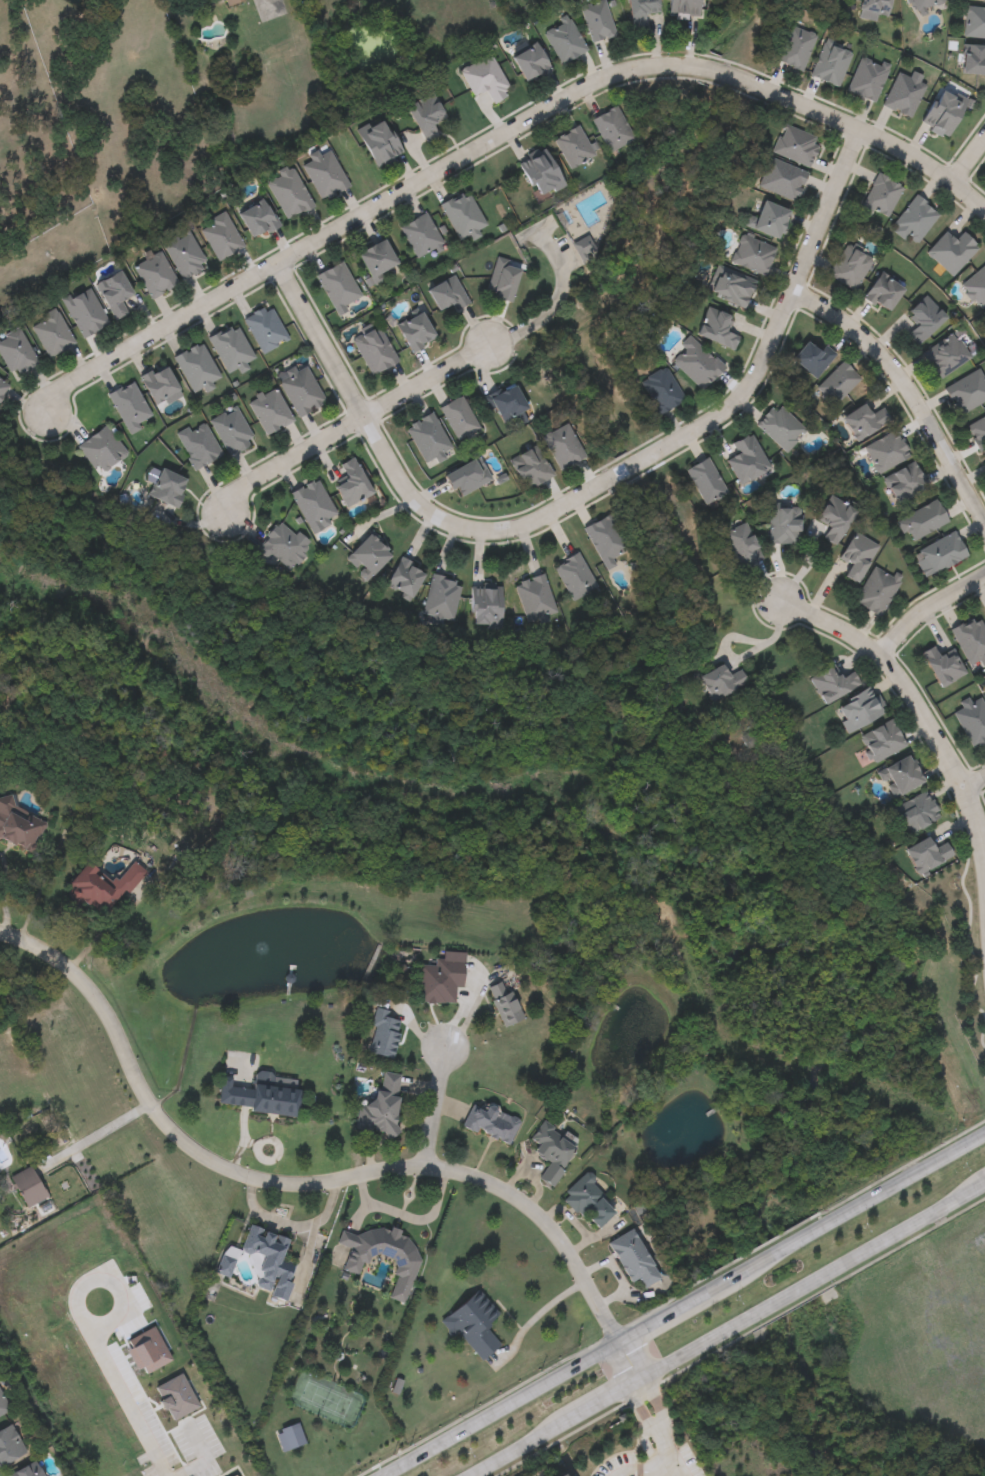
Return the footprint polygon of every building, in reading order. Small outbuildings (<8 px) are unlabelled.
[(580,4),(599,0),(604,0),(612,35),(588,41),(580,4)] [(627,28),(624,0),(656,0),(657,12),(641,14),(643,27),(627,28)] [(666,16),(666,0),(694,0),(694,16),(666,16)] [(858,15),(858,0),(888,0),(888,15),(858,15)] [(912,13),(908,0),(942,0),(943,3),(912,13)] [(964,6),(984,7),(984,37),(962,36),(964,6)] [(558,63),(543,29),(570,16),(585,51),(558,63)] [(813,34),(801,71),(773,62),(786,25),(813,34)] [(511,56),(535,41),(552,67),(528,82),(511,56)] [(808,78),(820,42),(849,51),(837,87),(808,78)] [(961,43),(984,45),(984,75),(959,73),(961,43)] [(472,95),(458,68),(490,53),(511,93),(492,103),(485,88),(472,95)] [(874,102),(845,92),(858,55),(887,65),(874,102)] [(880,106),(895,72),(924,85),(909,119),(880,106)] [(919,125),(937,86),(965,99),(947,138),(919,125)] [(424,142),(406,104),(433,91),(445,116),(432,122),(438,135),(424,142)] [(591,118),(617,104),(634,137),(609,151),(591,118)] [(373,167),(357,128),(386,116),(402,156),(373,167)] [(569,168),(553,138),(578,124),(594,154),(569,168)] [(782,125),(820,140),(810,166),(772,152),(782,125)] [(319,199),(302,163),(310,160),(308,156),(329,146),(347,186),(319,199)] [(517,165),(544,149),(566,186),(539,202),(517,165)] [(795,201),(756,184),(769,156),(807,173),(795,201)] [(287,219),(265,180),(291,166),(313,205),(287,219)] [(857,210),(876,172),(902,185),(886,217),(872,210),(869,216),(857,210)] [(486,224),(459,240),(439,204),(465,189),(486,224)] [(889,227),(914,194),(938,212),(913,246),(889,227)] [(278,225),(253,238),(238,210),(264,197),(278,225)] [(780,237),(744,225),(748,213),(757,216),(763,199),(790,208),(780,237)] [(243,246),(217,260),(198,225),(224,211),(243,246)] [(398,226),(425,211),(443,244),(416,259),(398,226)] [(950,275),(924,251),(944,230),(953,239),(961,230),(978,245),(950,275)] [(188,231),(205,267),(179,279),(162,243),(188,231)] [(775,247),(763,275),(729,260),(741,232),(775,247)] [(398,262),(371,277),(358,252),(384,237),(398,262)] [(853,290),(825,274),(843,242),(871,258),(853,290)] [(149,298),(132,264),(159,250),(176,284),(149,298)] [(495,258),(521,267),(510,302),(493,296),(494,291),(485,289),(495,258)] [(315,275),(341,260),(360,295),(334,310),(315,275)] [(959,287),(984,260),(984,305),(981,309),(959,287)] [(709,293),(719,266),(756,280),(746,307),(709,293)] [(121,300),(127,312),(112,319),(95,282),(121,270),(133,294),(121,300)] [(887,312),(862,296),(879,271),(903,287),(887,312)] [(455,310),(451,302),(439,309),(427,289),(452,274),(469,302),(455,310)] [(107,325),(80,337),(62,299),(89,286),(107,325)] [(914,344),(905,333),(914,326),(903,312),(926,295),(946,320),(914,344)] [(261,353),(241,318),(268,303),(288,338),(261,353)] [(727,330),(738,334),(733,349),(696,334),(708,305),(733,314),(727,330)] [(73,343),(46,357),(28,323),(55,309),(73,343)] [(437,337),(411,352),(396,325),(421,310),(437,337)] [(207,336),(235,322),(254,358),(225,373),(207,336)] [(397,362),(369,375),(352,338),(379,325),(397,362)] [(10,377),(0,356),(0,338),(19,328),(37,364),(10,377)] [(920,352),(950,331),(969,357),(938,378),(920,352)] [(669,358),(691,336),(723,368),(701,390),(669,358)] [(791,359),(807,340),(818,349),(822,344),(834,353),(815,378),(791,359)] [(173,354),(202,342),(218,379),(189,391),(173,354)] [(859,378),(833,404),(815,386),(842,360),(859,378)] [(139,375),(165,362),(179,389),(154,403),(139,375)] [(276,376),(304,362),(325,402),(296,416),(276,376)] [(683,403),(654,414),(641,378),(669,367),(683,403)] [(979,368),(984,380),(984,399),(956,414),(943,386),(979,368)] [(9,385),(0,398),(0,378),(9,385)] [(106,394),(131,380),(152,418),(127,432),(106,394)] [(484,398),(514,381),(528,407),(501,422),(493,408),(490,410),(484,398)] [(263,434),(247,399),(276,386),(292,421),(263,434)] [(438,407),(461,395),(479,428),(456,440),(438,407)] [(804,429),(784,451),(755,424),(775,402),(804,429)] [(840,417),(864,403),(869,412),(881,406),(889,420),(854,440),(840,417)] [(227,455),(209,418),(236,405),(254,441),(227,455)] [(423,462),(405,425),(433,412),(450,449),(423,462)] [(967,429),(984,418),(984,450),(981,453),(967,429)] [(221,455),(194,469),(175,434),(202,420),(221,455)] [(543,434),(568,423),(583,458),(558,469),(543,434)] [(127,453),(99,475),(77,446),(104,424),(127,453)] [(862,448),(893,429),(908,453),(877,472),(862,448)] [(770,468),(739,485),(724,459),(735,453),(730,444),(750,432),(770,468)] [(510,457),(538,444),(552,476),(524,489),(510,457)] [(335,485),(347,480),(339,463),(355,456),(373,493),(345,506),(335,485)] [(445,474),(475,457),(488,479),(458,496),(445,474)] [(725,492),(703,503),(686,468),(708,457),(725,492)] [(883,476),(913,460),(927,486),(896,502),(883,476)] [(147,493),(160,466),(188,479),(175,506),(147,493)] [(338,517),(311,532),(289,492),(316,477),(338,517)] [(856,511),(834,545),(821,537),(828,526),(815,517),(829,494),(856,511)] [(900,514),(937,499),(947,522),(910,537),(900,514)] [(799,543),(768,543),(768,503),(799,503),(799,543)] [(582,528),(609,513),(629,547),(613,557),(616,563),(606,569),(582,528)] [(257,546),(280,521),(307,546),(285,571),(257,546)] [(733,559),(723,530),(747,521),(757,549),(733,559)] [(966,556),(923,576),(911,550),(955,530),(966,556)] [(843,575),(849,564),(838,558),(853,531),(877,545),(857,582),(843,575)] [(349,554),(372,532),(393,554),(371,575),(349,554)] [(579,552),(596,587),(571,599),(554,564),(579,552)] [(387,584),(399,557),(426,569),(413,597),(387,584)] [(852,601),(872,564),(899,578),(879,615),(852,601)] [(452,621),(422,613),(432,572),(462,580),(452,621)] [(556,613),(527,622),(514,582),(543,573),(556,613)] [(502,626),(472,626),(472,586),(502,586),(502,626)] [(984,655),(984,657),(984,659),(966,667),(950,626),(979,615),(984,630),(984,655)] [(920,652),(933,645),(938,653),(950,646),(965,672),(940,687),(920,652)] [(747,683),(711,700),(699,675),(725,663),(730,673),(740,668),(747,683)] [(820,703),(809,675),(832,666),(837,677),(852,670),(859,687),(820,703)] [(882,716),(846,732),(834,705),(870,688),(882,716)] [(979,695),(984,707),(984,740),(970,748),(951,709),(979,695)] [(905,746),(871,762),(858,735),(891,719),(905,746)] [(923,782),(895,796),(886,779),(883,781),(878,771),(909,755),(923,782)] [(908,833),(895,804),(927,790),(940,819),(908,833)] [(32,849),(0,839),(0,795),(13,799),(9,810),(41,820),(32,849)] [(905,849),(930,835),(935,843),(944,838),(953,855),(919,874),(905,849)] [(111,883),(132,860),(144,871),(101,918),(66,886),(88,861),(111,883)] [(416,1000),(420,963),(434,965),(435,957),(442,958),(443,950),(466,952),(462,986),(455,985),(453,1004),(416,1000)] [(486,987),(506,979),(523,1018),(503,1027),(486,987)] [(394,1058),(367,1053),(376,1007),(386,1009),(385,1017),(402,1020),(394,1058)] [(401,1096),(394,1136),(354,1128),(358,1105),(373,1108),(380,1070),(400,1074),(396,1095),(401,1096)] [(272,1086),(300,1089),(297,1115),(218,1106),(221,1080),(252,1084),(254,1071),(274,1073),(272,1086)] [(509,1144),(462,1125),(473,1099),(520,1119),(509,1144)] [(534,1152),(539,1145),(531,1140),(542,1121),(579,1142),(554,1187),(539,1178),(549,1161),(534,1152)] [(10,1176),(31,1165),(47,1196),(27,1207),(10,1176)] [(620,1209),(600,1228),(586,1214),(582,1217),(561,1196),(585,1173),(620,1209)] [(283,1301),(267,1295),(269,1291),(254,1285),(265,1256),(242,1248),(250,1225),(290,1238),(282,1261),(295,1266),(283,1301)] [(420,1259),(402,1305),(386,1299),(399,1263),(369,1251),(360,1275),(341,1268),(350,1246),(337,1241),(342,1229),(356,1235),(368,1229),(381,1227),(406,1235),(414,1246),(420,1259)] [(639,1279),(632,1283),(609,1242),(634,1228),(662,1278),(645,1288),(639,1279)] [(239,1252),(226,1276),(214,1269),(228,1245),(239,1252)] [(479,1359),(455,1330),(452,1333),(440,1318),(477,1288),(499,1314),(485,1326),(499,1342),(479,1359)] [(9,1410),(0,1414),(0,1391),(9,1410)] [(1,1465),(0,1463),(0,1428),(11,1422),(26,1451),(1,1465)] [(37,1460),(44,1475),(4,1475),(3,1474),(37,1460)]
